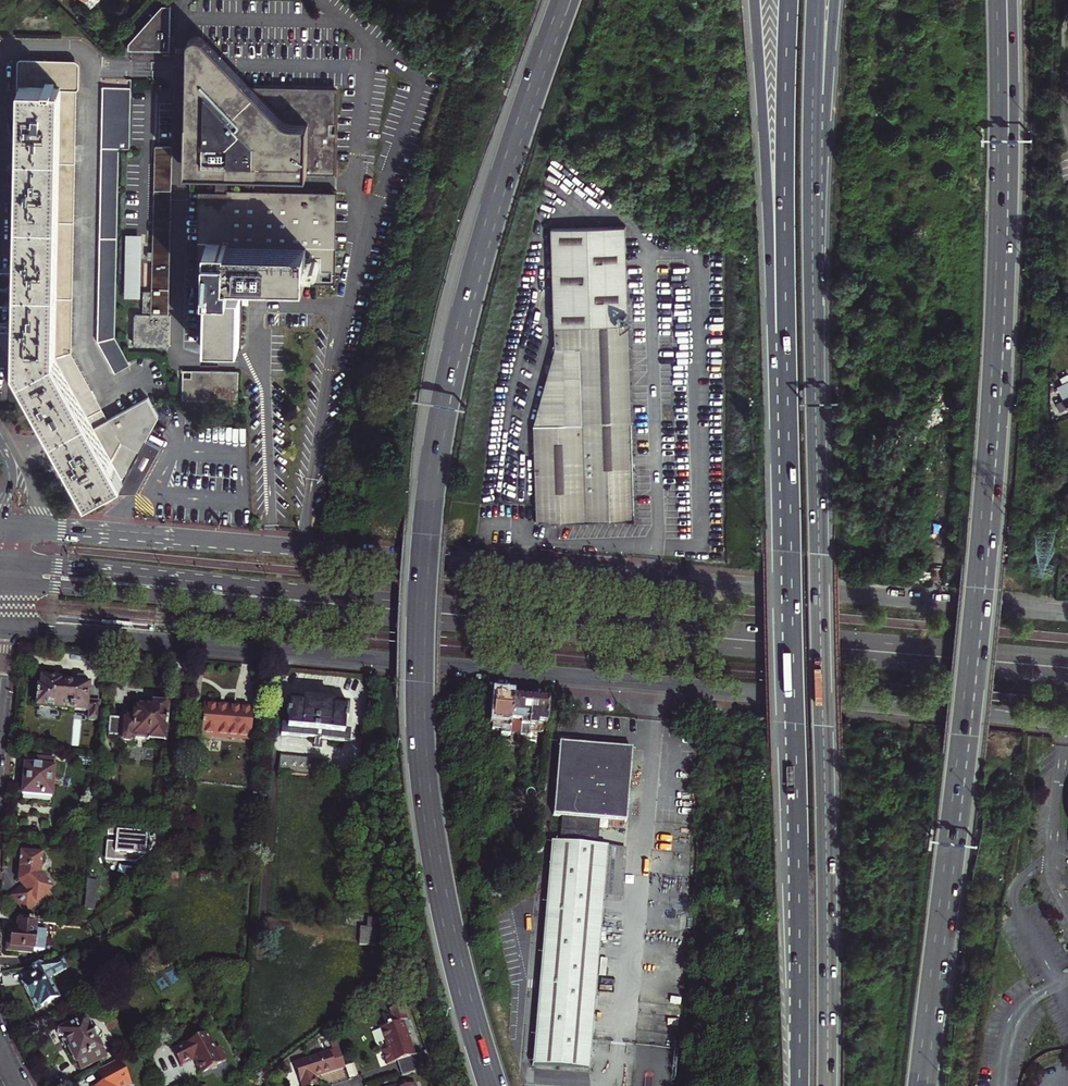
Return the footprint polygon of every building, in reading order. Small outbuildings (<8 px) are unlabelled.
[(164,5),(130,43),(130,49),(170,50),(171,5),(164,5)] [(187,167),(191,167),(193,83),(252,85),(202,32),(196,30),(191,33),(189,38),(187,167)] [(28,395),(50,435),(59,452),(81,492),(82,494),(84,496),(86,498),(88,499),(91,500),(93,501),(96,502),(99,502),(101,502),(104,502),(107,501),(109,500),(112,498),(114,497),(116,495),(117,493),(135,494),(160,449),(145,441),(158,417),(153,408),(147,398),(108,419),(100,405),(71,353),(72,305),(73,245),(75,183),(76,122),(77,63),(32,62),(31,61),(30,60),(29,60),(28,60),(27,61),(26,61),(25,62),(25,63),(24,85),(23,152),(22,218),(21,248),(20,283),(19,347),(14,347),(13,349),(13,365),(14,369),(28,395)] [(191,167),(336,170),(337,87),(252,85),(193,83),(191,167)] [(115,373),(130,365),(115,337),(115,323),(117,264),(118,205),(119,149),(129,149),(131,88),(106,87),(103,87),(102,139),(101,191),(100,249),(98,306),(97,341),(115,373)] [(169,311),(172,145),(157,145),(154,311),(169,311)] [(202,188),(200,280),(206,279),(206,291),(208,291),(206,344),(240,345),(241,279),(333,280),(335,191),(202,188)] [(638,519),(627,323),(619,323),(619,313),(627,313),(624,272),(622,225),(548,229),(548,237),(553,318),(554,348),(551,364),(540,408),(535,428),(541,525),(638,519)] [(125,233),(124,297),(140,297),(142,233),(125,233)] [(3,349),(14,369),(13,365),(13,349),(14,347),(19,347),(20,283),(21,248),(14,259),(13,261),(11,264),(8,266),(5,267),(2,268),(0,268),(0,344),(3,349)] [(153,289),(144,289),(144,309),(152,309),(153,289)] [(171,344),(171,314),(136,313),(136,343),(171,344)] [(1059,344),(1067,340),(1067,331),(1056,338),(1059,344)] [(237,401),(238,372),(183,370),(183,378),(175,378),(174,399),(237,401)] [(1057,389),(1067,408),(1067,383),(1057,389)] [(73,685),(58,684),(58,682),(44,681),(44,683),(41,682),(40,689),(38,689),(37,692),(35,691),(34,704),(36,704),(36,708),(85,712),(84,719),(97,721),(98,702),(86,701),(87,685),(85,685),(86,681),(83,678),(77,678),(74,680),(73,685)] [(494,697),(491,737),(509,739),(509,736),(527,738),(527,729),(530,701),(522,700),(503,698),(494,697)] [(546,727),(548,702),(530,701),(527,729),(535,730),(536,726),(546,727)] [(315,741),(318,704),(289,702),(287,726),(281,725),(280,738),(315,741)] [(251,708),(204,704),(201,735),(248,739),(251,708)] [(346,707),(318,704),(315,741),(342,744),(343,731),(346,707)] [(107,736),(119,737),(119,740),(122,744),(127,745),(132,741),(132,739),(148,740),(148,738),(164,739),(167,707),(149,706),(149,709),(134,707),(133,720),(108,718),(107,736)] [(591,1031),(608,858),(608,850),(603,850),(598,849),(599,842),(600,826),(601,822),(605,823),(626,825),(628,806),(633,751),(578,746),(579,740),(569,739),(569,744),(560,744),(553,818),(563,819),(561,846),(551,844),(549,864),(530,1067),(587,1072),(591,1031)] [(277,775),(312,778),(313,765),(313,761),(278,757),(277,775)] [(53,790),(51,788),(54,761),(25,758),(21,796),(51,798),(51,795),(53,794),(53,790)] [(92,759),(74,758),(73,765),(92,766),(92,759)] [(322,779),(323,766),(313,765),(312,778),(322,779)] [(600,826),(599,842),(598,849),(603,850),(608,850),(608,858),(591,1031),(610,1033),(624,889),(630,825),(626,825),(605,823),(601,822),(600,826)] [(138,828),(108,825),(107,836),(116,837),(115,843),(106,842),(105,855),(107,855),(106,860),(135,863),(151,851),(151,846),(136,845),(138,828)] [(40,876),(41,870),(45,867),(45,862),(42,858),(42,856),(21,854),(19,869),(19,877),(18,882),(46,884),(40,876)] [(168,870),(166,877),(177,880),(179,873),(168,870)] [(88,880),(88,888),(86,909),(95,910),(98,881),(88,880)] [(18,883),(21,887),(24,890),(13,898),(25,912),(35,904),(40,900),(42,904),(51,897),(49,893),(52,891),(49,888),(47,885),(46,884),(18,882),(18,883)] [(37,906),(35,904),(25,912),(13,898),(24,890),(21,887),(9,897),(24,916),(37,906)] [(10,949),(33,951),(44,951),(46,924),(17,921),(17,922),(16,928),(16,935),(11,935),(10,949)] [(359,927),(359,944),(374,945),(375,928),(359,927)] [(6,952),(33,955),(33,951),(10,949),(11,935),(16,935),(16,928),(8,928),(6,952)] [(68,968),(63,959),(57,962),(34,966),(39,976),(23,984),(37,1010),(60,998),(50,980),(52,979),(53,976),(68,968)] [(412,1055),(400,1021),(404,1020),(399,1006),(386,1010),(391,1025),(387,1026),(387,1025),(383,1026),(383,1028),(377,1030),(382,1042),(383,1042),(386,1049),(380,1052),(384,1065),(394,1062),(396,1061),(395,1059),(401,1056),(402,1059),(408,1073),(430,1065),(424,1051),(412,1055)] [(81,1070),(106,1056),(102,1048),(101,1048),(97,1041),(102,1035),(98,1029),(91,1028),(85,1018),(66,1028),(61,1027),(58,1029),(57,1032),(59,1037),(63,1037),(81,1070)] [(180,1064),(192,1057),(194,1056),(197,1061),(195,1062),(201,1073),(226,1059),(219,1045),(216,1047),(207,1030),(172,1048),(180,1064)] [(335,1050),(291,1066),(298,1085),(315,1085),(313,1079),(342,1068),(342,1067),(335,1050)] [(401,1056),(395,1059),(396,1061),(394,1062),(399,1076),(408,1073),(402,1059),(401,1056)] [(120,1058),(97,1071),(103,1083),(98,1085),(126,1085),(132,1083),(120,1058)] [(342,1067),(342,1068),(346,1081),(355,1078),(350,1064),(342,1067)]
